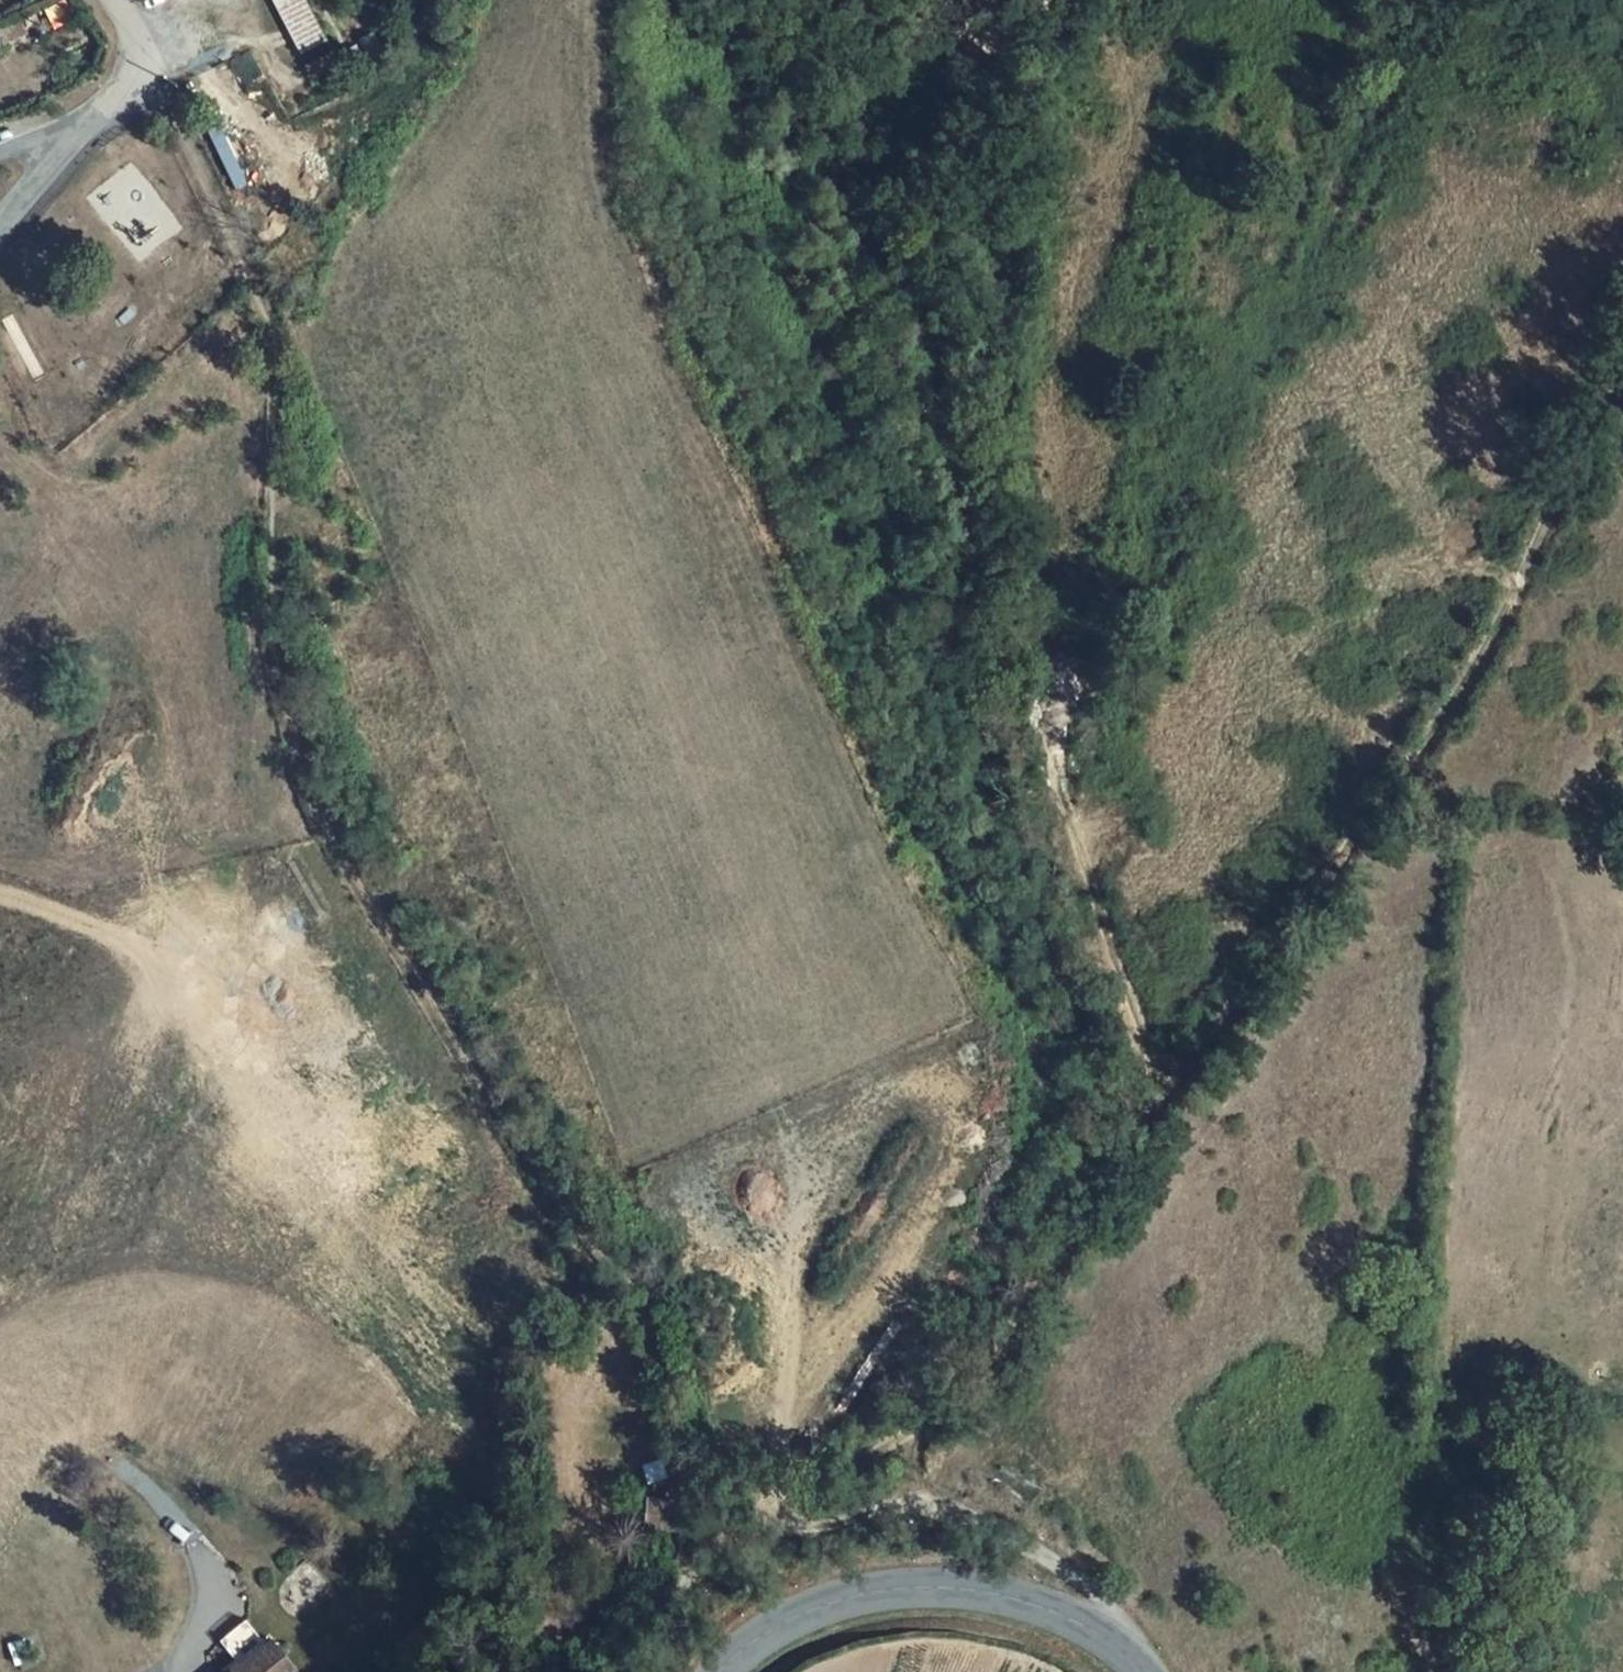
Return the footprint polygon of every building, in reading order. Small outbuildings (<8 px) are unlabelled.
[(299,41),(327,26),(314,0),(278,0),(299,41)] [(644,1523),(678,1524),(679,1498),(645,1497),(644,1523)] [(216,1671),(270,1671),(280,1664),(257,1637),(216,1671)] [(545,1665),(529,1661),(526,1671),(543,1671),(545,1665)]
